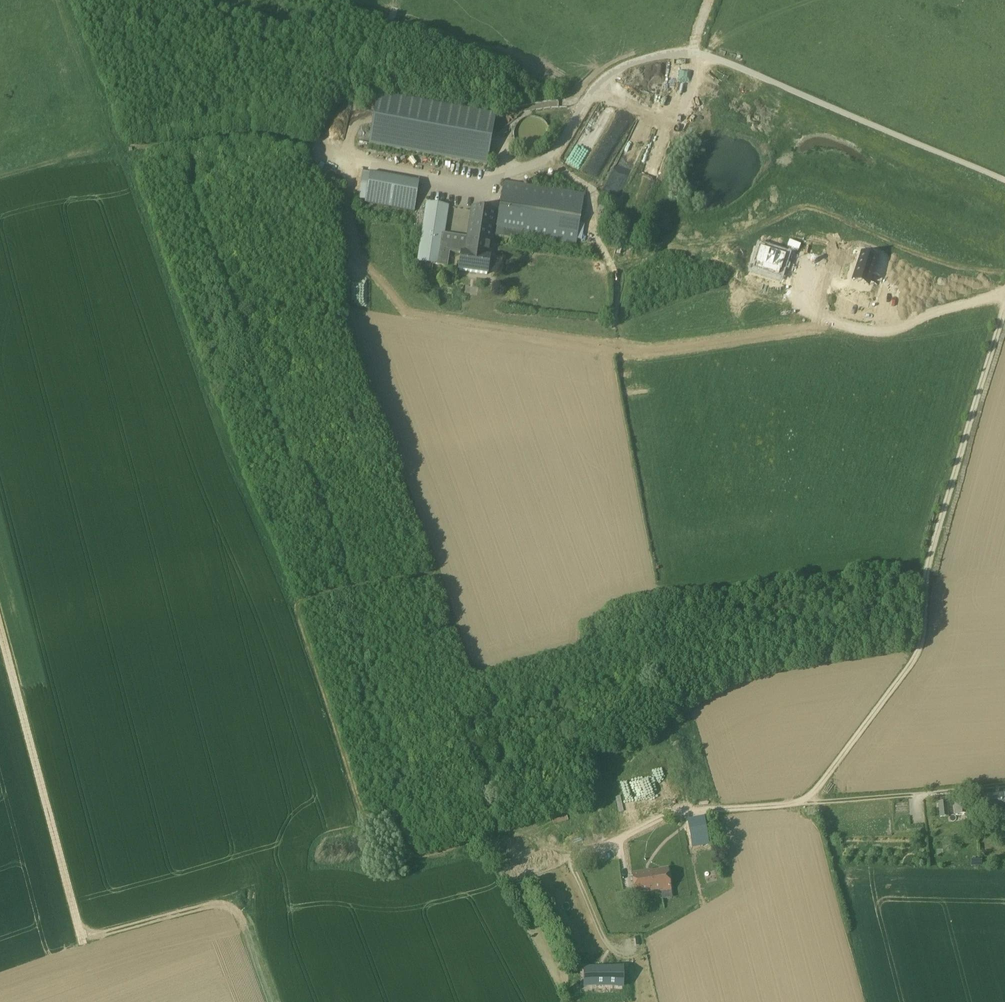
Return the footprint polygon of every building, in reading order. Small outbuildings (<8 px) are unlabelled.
[(487,164),(495,115),(378,94),(369,144),(487,164)] [(516,142),(519,146),(522,149),(527,151),(532,152),(537,151),(542,149),(546,145),(548,141),(549,136),(549,131),(547,126),(544,122),(540,119),(535,117),(530,117),(525,118),(521,121),(517,124),(515,129),(514,134),(515,138),(516,142)] [(365,202),(414,211),(420,182),(370,173),(365,202)] [(577,244),(585,193),(504,180),(495,235),(523,240),(523,236),(577,244)] [(450,251),(462,253),(460,270),(488,274),(491,257),(491,256),(489,256),(496,210),(473,206),(467,244),(452,242),(454,235),(445,234),(449,205),(426,202),(418,261),(448,265),(450,251)] [(756,260),(754,265),(761,268),(777,275),(779,270),(780,270),(786,256),(762,245),(756,260)] [(861,255),(853,278),(869,284),(877,260),(861,255)] [(1004,793),(982,795),(982,802),(967,804),(967,799),(953,801),(955,816),(969,815),(968,810),(982,809),(983,812),(1004,811),(1004,806),(1004,793)] [(940,818),(949,817),(947,801),(938,802),(940,818)] [(671,889),(668,869),(652,872),(651,870),(632,873),(635,890),(635,893),(661,889),(662,891),(671,889)] [(587,968),(587,981),(592,981),(592,986),(620,986),(620,968),(609,968),(609,971),(598,971),(598,968),(587,968)]
